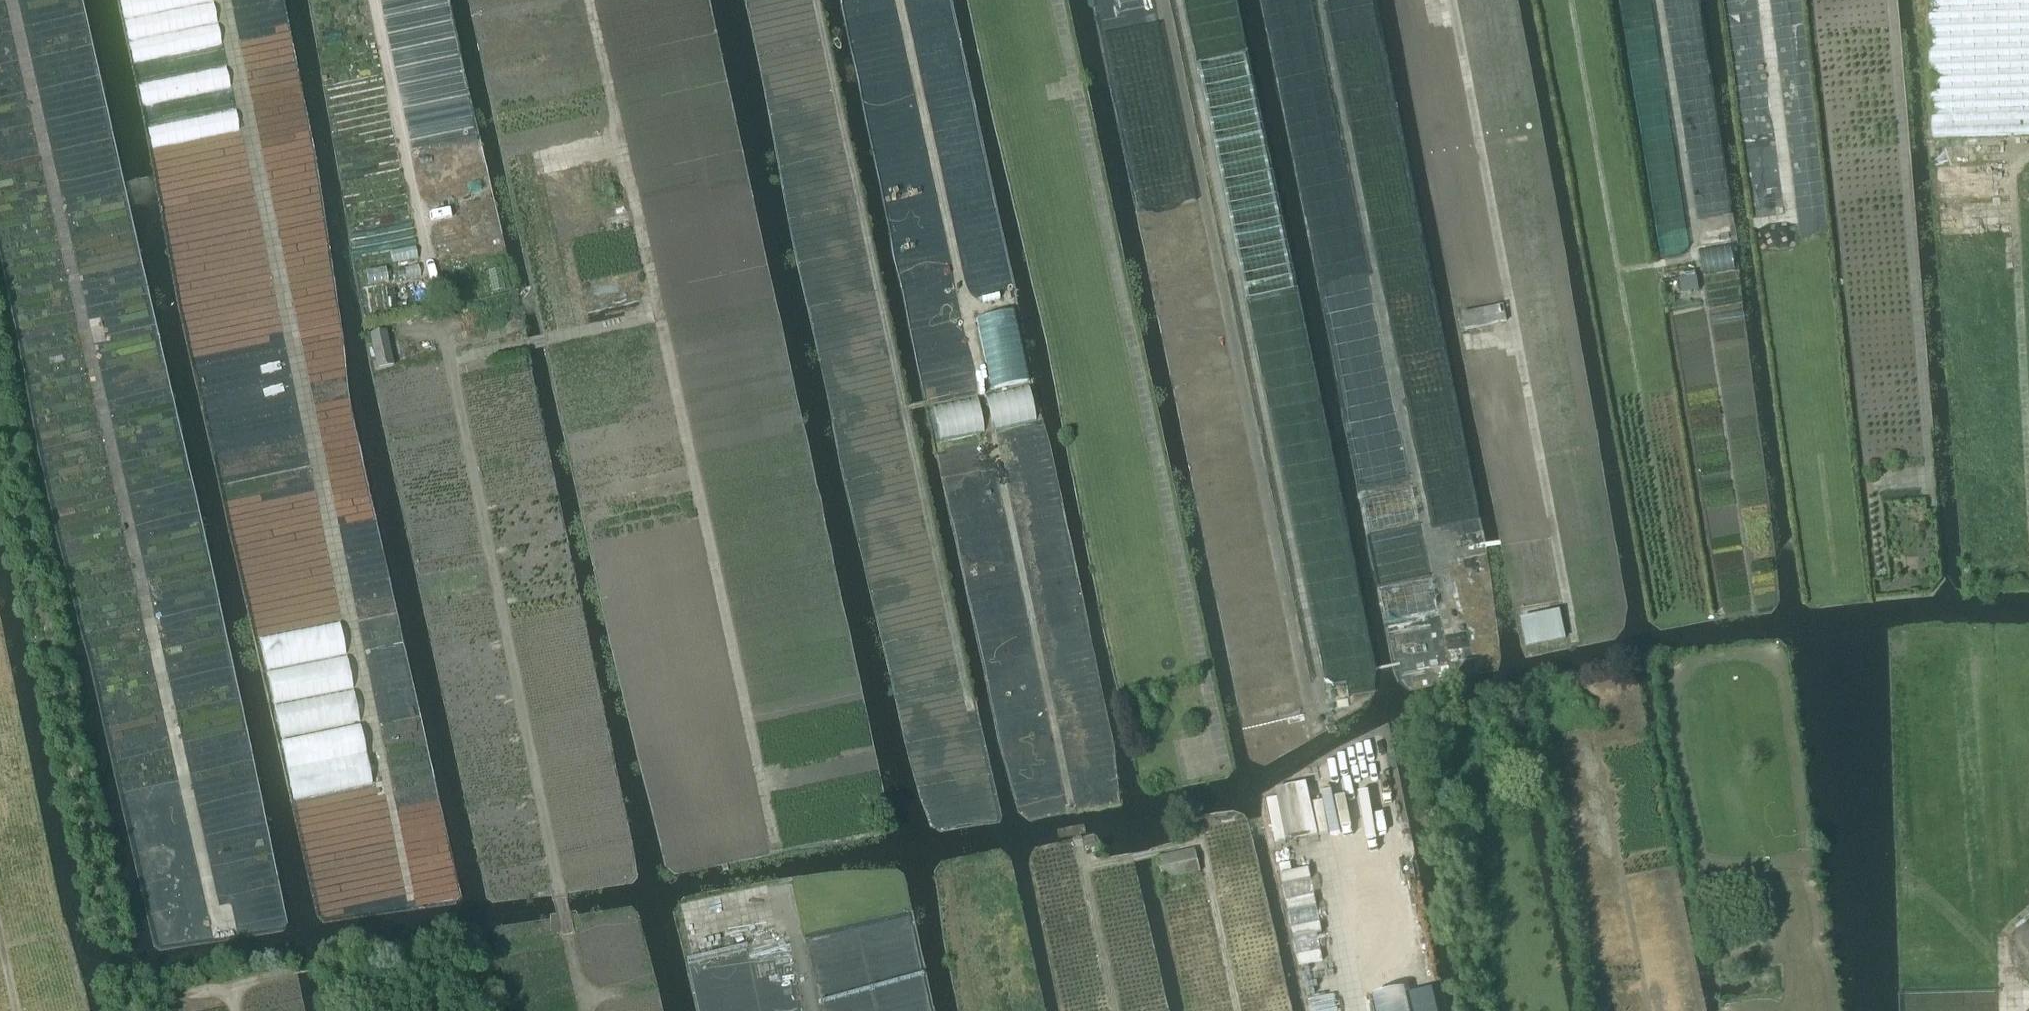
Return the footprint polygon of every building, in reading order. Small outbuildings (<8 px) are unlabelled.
[(1935,138),(2028,135),(2028,0),(1929,0),(1935,138)] [(1695,281),(1680,283),(1682,296),(1698,294),(1695,281)] [(1465,330),(1508,321),(1505,306),(1462,315),(1465,330)] [(371,335),(377,370),(393,367),(387,332),(371,335)] [(1559,610),(1522,618),(1528,645),(1565,637),(1559,610)] [(1163,881),(1200,873),(1195,849),(1158,857),(1163,881)]
